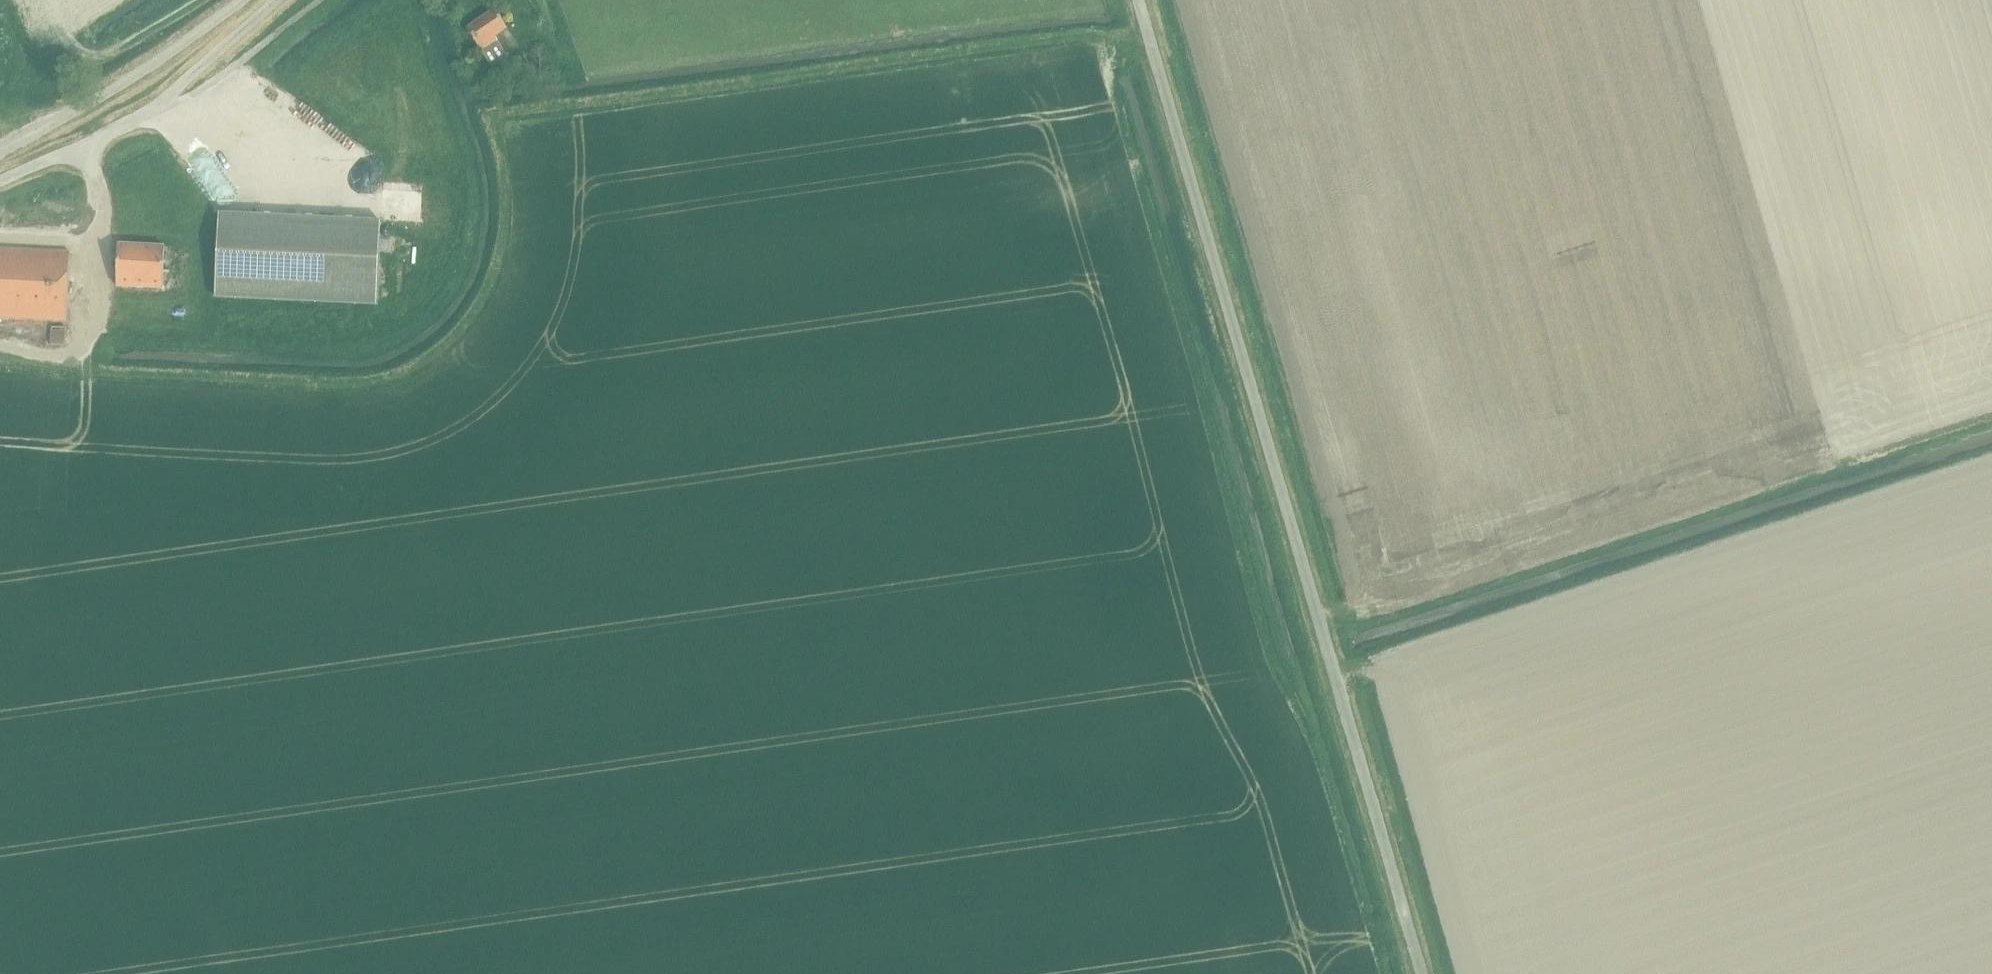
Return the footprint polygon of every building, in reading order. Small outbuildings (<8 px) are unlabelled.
[(498,38),(509,31),(498,14),(471,31),(495,69),(512,59),(498,38)] [(381,222),(218,214),(215,298),(377,306),(381,222)] [(165,290),(167,250),(122,248),(119,287),(165,290)] [(73,254),(0,251),(0,320),(70,323),(73,254)] [(65,343),(66,328),(51,327),(50,342),(50,345),(65,345),(65,343)]
